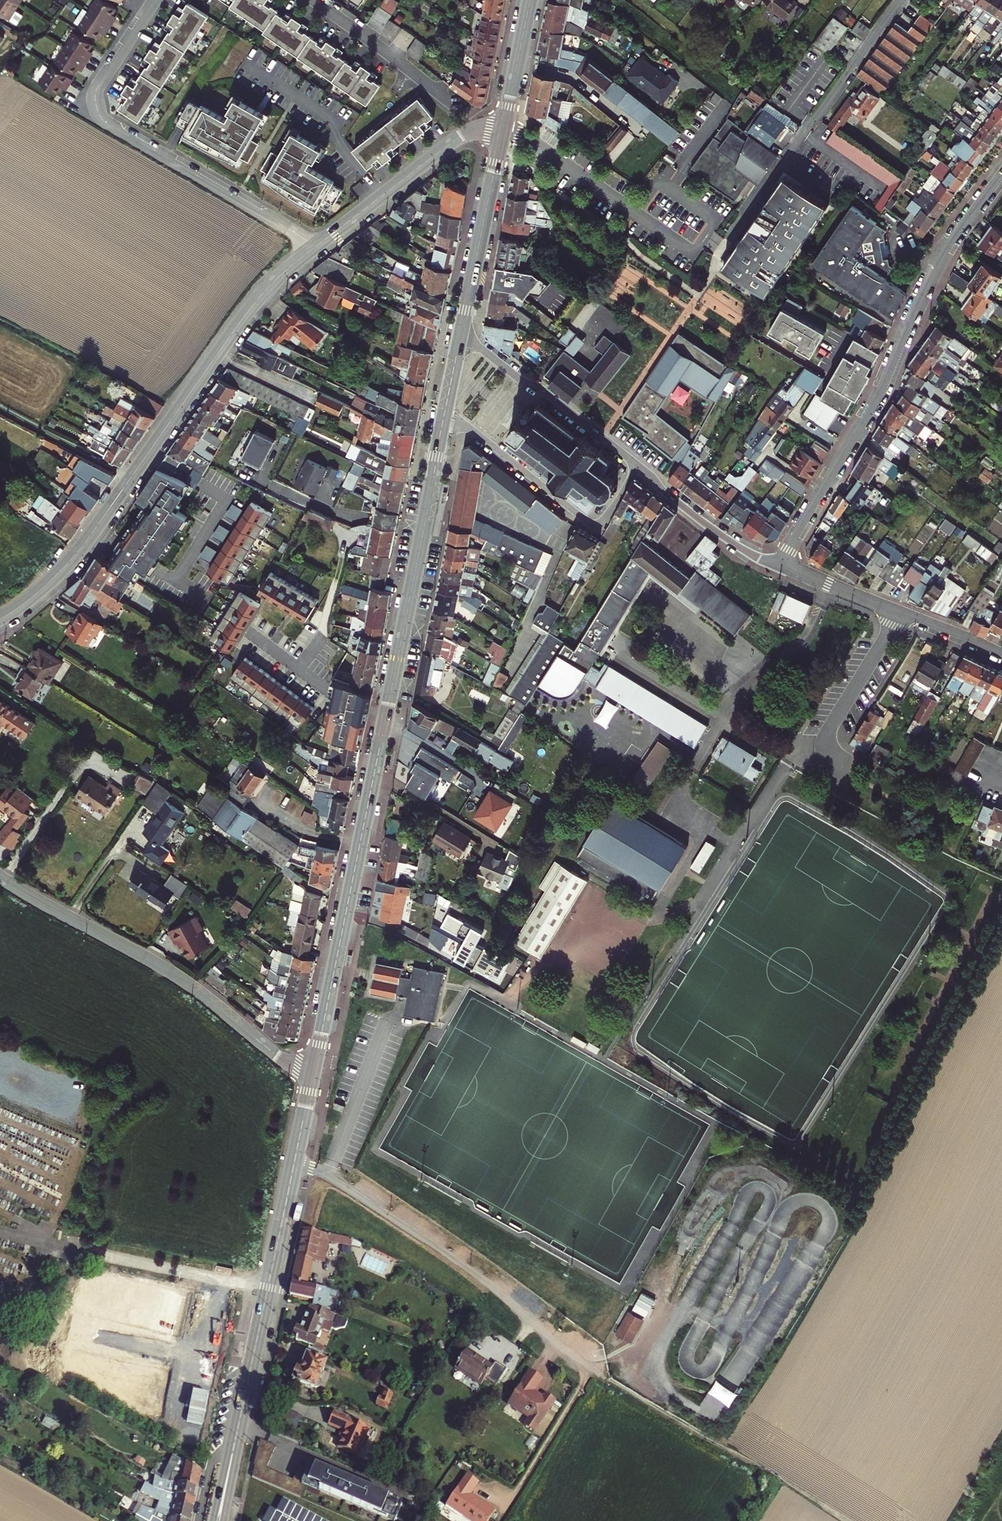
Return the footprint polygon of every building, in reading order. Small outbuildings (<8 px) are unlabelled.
[(9,20),(20,4),(13,0),(0,0),(0,14),(9,20)] [(90,11),(112,25),(116,19),(114,17),(116,14),(114,13),(117,7),(106,0),(96,0),(90,11)] [(260,0),(235,0),(231,6),(247,18),(260,0)] [(274,0),(261,0),(248,18),(265,31),(277,14),(278,13),(278,12),(272,7),(273,6),(276,1),(274,0)] [(500,20),(504,0),(487,0),(484,15),(500,20)] [(567,33),(568,25),(569,20),(583,28),(615,44),(622,30),(616,26),(615,28),(592,17),(594,13),(572,4),(553,0),(550,0),(545,28),(567,33)] [(572,4),(594,13),(596,8),(580,1),(580,0),(553,0),(572,4)] [(773,4),(772,6),(787,17),(799,1),(797,0),(769,0),(773,4)] [(970,12),(971,12),(979,0),(953,0),(970,12)] [(971,12),(979,17),(991,0),(979,0),(971,12)] [(979,17),(983,20),(979,25),(982,28),(1001,1),(1001,0),(991,0),(979,17)] [(984,25),(992,31),(994,28),(1001,18),(1001,1),(984,25)] [(178,7),(171,18),(196,34),(208,17),(189,4),(185,11),(183,10),(178,7)] [(381,33),(389,19),(392,15),(379,5),(368,23),(381,33)] [(105,31),(108,32),(112,25),(90,11),(85,8),(76,22),(98,37),(101,32),(103,34),(105,31)] [(18,23),(24,13),(17,9),(11,19),(18,23)] [(283,19),(277,14),(265,31),(264,32),(367,105),(380,87),(374,82),(375,81),(379,76),(357,60),(353,65),(352,67),(339,58),(340,57),(344,52),(322,37),(318,41),(318,43),(305,34),(306,32),(309,28),(287,12),(284,17),(283,19)] [(897,21),(858,75),(884,93),(935,23),(922,14),(909,30),(897,21)] [(474,37),(496,42),(500,20),(484,15),(481,29),(476,29),(474,37)] [(829,53),(843,34),(849,27),(834,16),(814,42),(829,53)] [(170,33),(166,39),(185,51),(196,34),(171,18),(164,29),(168,32),(170,33)] [(994,28),(998,31),(990,41),(996,45),(1001,37),(1001,18),(994,28)] [(403,28),(389,19),(381,33),(393,42),(403,28)] [(569,20),(568,25),(567,33),(581,36),(583,28),(569,20)] [(860,20),(853,29),(864,38),(871,28),(860,20)] [(543,37),(578,45),(581,36),(567,33),(545,28),(543,37)] [(76,32),(67,47),(89,61),(93,56),(91,54),(93,51),(91,50),(94,44),(76,32)] [(318,43),(318,41),(306,32),(305,34),(318,43)] [(577,48),(589,57),(594,51),(586,45),(588,38),(581,36),(578,45),(577,48)] [(475,60),(491,63),(496,42),(474,37),(472,45),(478,47),(475,60)] [(540,51),(586,61),(589,57),(577,48),(578,45),(543,37),(540,51)] [(429,47),(416,38),(406,52),(419,61),(429,47)] [(155,42),(148,53),(173,69),(185,51),(166,39),(161,46),(160,45),(155,42)] [(83,67),(85,68),(89,61),(67,47),(57,63),(76,75),(79,68),(81,70),(83,67)] [(540,51),(538,60),(564,66),(571,69),(578,71),(586,61),(540,51)] [(173,69),(148,53),(140,64),(145,67),(147,68),(142,74),(161,86),(173,69)] [(668,75),(644,54),(629,72),(663,101),(680,81),(670,73),(668,75)] [(352,67),(353,65),(340,57),(339,58),(352,67)] [(671,145),(681,131),(589,57),(586,61),(578,71),(571,69),(583,75),(671,145)] [(472,80),(487,84),(491,63),(475,60),(473,74),(472,80)] [(483,102),(487,84),(472,80),(473,74),(457,65),(456,68),(459,75),(452,86),(480,105),(483,102)] [(73,80),(51,66),(39,84),(57,95),(61,89),(64,90),(67,86),(69,87),(73,80)] [(938,72),(945,78),(950,72),(942,67),(938,72)] [(533,83),(560,89),(561,86),(570,89),(572,84),(555,77),(535,73),(533,83)] [(124,88),(150,104),(161,86),(142,74),(138,81),(136,80),(132,77),(124,88)] [(1001,76),(994,85),(1001,91),(1001,77),(1001,76)] [(969,96),(973,91),(976,86),(979,82),(972,77),(962,90),(969,96)] [(552,96),(558,98),(560,89),(533,83),(531,94),(552,98),(552,96)] [(838,113),(847,119),(852,111),(863,119),(880,96),(864,84),(858,92),(855,90),(838,113)] [(987,94),(1001,105),(1001,91),(994,85),(987,94)] [(119,110),(138,122),(150,104),(124,88),(117,99),(122,102),(123,103),(119,110)] [(1001,121),(1001,105),(987,94),(983,99),(973,91),(969,96),(970,97),(1001,121)] [(752,98),(761,105),(765,99),(756,92),(752,98)] [(531,94),(528,110),(533,111),(566,135),(567,128),(561,127),(562,122),(558,118),(562,98),(558,98),(552,96),(552,98),(531,94)] [(253,139),(267,115),(237,97),(230,110),(233,112),(229,118),(204,102),(202,105),(193,99),(179,122),(189,128),(187,131),(239,162),(242,157),(250,161),(256,151),(254,149),(258,142),(253,139)] [(419,97),(353,149),(367,167),(373,162),(374,164),(378,168),(399,152),(395,147),(394,146),(406,136),(408,138),(411,142),(432,126),(429,121),(427,120),(433,115),(419,97)] [(1001,130),(1001,121),(970,97),(968,100),(982,111),(977,117),(1000,134),(1001,130)] [(748,132),(729,118),(692,169),(736,200),(752,177),(760,183),(779,155),(770,148),(787,124),(764,108),(748,132)] [(993,143),(1000,134),(977,117),(975,120),(960,108),(955,114),(966,122),(993,143)] [(835,129),(837,131),(847,119),(838,113),(829,125),(835,129)] [(963,136),(966,139),(985,153),(993,143),(966,122),(962,126),(968,130),(963,136)] [(621,123),(606,143),(613,148),(628,129),(621,123)] [(938,134),(929,127),(919,140),(924,144),(910,163),(914,166),(938,134)] [(881,212),(887,205),(899,187),(905,179),(837,131),(835,129),(827,141),(890,185),(874,207),(881,212)] [(316,161),(324,148),(294,131),(280,155),(275,152),(271,159),(268,158),(262,169),(269,173),(266,178),(318,209),(320,206),(330,212),(343,189),(334,183),(335,180),(309,166),(313,159),(316,161)] [(394,146),(395,147),(408,138),(406,136),(394,146)] [(985,153),(966,139),(960,147),(955,143),(951,148),(975,166),(985,153)] [(952,168),(966,178),(975,166),(951,148),(950,147),(946,152),(954,158),(951,161),(955,164),(952,168)] [(966,178),(952,168),(948,164),(944,170),(948,173),(943,180),(957,191),(966,178)] [(459,174),(463,176),(467,173),(467,169),(463,166),(459,169),(459,174)] [(788,172),(786,175),(808,189),(810,186),(788,172)] [(515,173),(510,194),(537,200),(538,194),(529,193),(533,176),(515,173)] [(808,189),(786,175),(725,263),(743,275),(738,283),(746,289),(752,281),(769,293),(830,204),(808,189)] [(957,191),(943,180),(940,178),(936,183),(933,181),(928,189),(933,194),(947,204),(957,191)] [(422,210),(426,211),(433,212),(443,214),(444,212),(464,217),(467,193),(448,182),(445,204),(431,203),(424,201),(426,194),(419,189),(407,198),(422,210)] [(938,216),(947,204),(933,194),(928,189),(921,198),(917,195),(915,199),(921,203),(924,206),(938,216)] [(554,228),(555,222),(553,221),(542,201),(537,200),(510,194),(504,230),(530,235),(532,224),(554,228)] [(422,210),(407,198),(404,204),(401,203),(398,210),(413,219),(417,212),(424,215),(426,211),(422,210)] [(938,216),(924,206),(921,203),(915,199),(908,208),(911,210),(917,215),(911,224),(924,234),(938,216)] [(904,303),(909,293),(888,279),(889,277),(888,276),(894,266),(891,264),(886,234),(887,231),(877,224),(878,223),(853,206),(814,264),(872,304),(873,302),(896,319),(902,307),(899,305),(901,302),(904,303)] [(911,210),(905,219),(911,224),(917,215),(911,210)] [(433,212),(427,228),(440,232),(461,237),(464,217),(444,212),(443,214),(433,212)] [(384,232),(372,225),(358,235),(370,243),(384,232)] [(981,246),(995,256),(1001,261),(1001,230),(996,226),(981,246)] [(416,234),(405,227),(402,233),(413,240),(416,234)] [(461,237),(440,232),(437,243),(458,248),(461,237)] [(344,246),(345,247),(358,253),(363,256),(368,245),(355,238),(344,246)] [(527,249),(525,247),(518,241),(502,238),(498,265),(520,269),(526,270),(529,257),(532,252),(527,249)] [(408,247),(416,252),(425,257),(427,254),(411,243),(408,247)] [(458,248),(437,243),(433,262),(433,265),(453,270),(458,248)] [(527,249),(532,252),(537,256),(540,258),(544,254),(531,244),(527,249)] [(342,253),(355,260),(358,253),(345,247),(342,253)] [(433,262),(425,257),(416,252),(414,256),(417,258),(416,261),(428,264),(425,276),(450,284),(452,273),(432,267),(433,265),(433,262)] [(313,269),(323,273),(348,285),(355,269),(331,256),(313,269)] [(520,269),(498,265),(494,286),(512,289),(516,293),(517,292),(526,298),(530,293),(542,294),(551,283),(540,276),(549,265),(540,258),(537,256),(534,271),(526,270),(520,269)] [(450,284),(425,276),(410,269),(411,267),(399,260),(397,264),(388,259),(384,266),(388,267),(447,297),(450,284)] [(971,283),(978,288),(988,296),(1001,276),(1001,275),(986,263),(971,283)] [(447,297),(388,267),(385,274),(391,277),(388,285),(417,299),(444,310),(447,297)] [(955,271),(951,279),(966,291),(971,283),(955,271)] [(348,285),(323,273),(320,277),(324,281),(312,291),(302,280),(291,289),(299,297),(304,293),(337,309),(343,295),(359,302),(356,308),(360,310),(369,295),(348,285)] [(512,304),(521,310),(522,302),(518,301),(519,295),(516,293),(512,289),(494,286),(491,300),(512,304)] [(963,309),(980,321),(994,301),(993,300),(988,296),(978,288),(963,309)] [(369,314),(376,298),(369,295),(360,310),(369,314)] [(805,306),(790,298),(772,331),(786,339),(788,335),(802,343),(800,347),(814,355),(828,331),(800,315),(805,306)] [(444,310),(417,299),(413,313),(401,307),(400,310),(440,328),(444,310)] [(507,318),(516,323),(518,314),(529,323),(532,318),(521,310),(512,304),(491,300),(488,314),(507,318)] [(994,301),(980,321),(982,323),(984,321),(987,323),(996,311),(1000,305),(994,301)] [(440,328),(400,310),(392,306),(388,315),(402,323),(398,344),(435,352),(440,328)] [(299,314),(293,308),(279,326),(281,328),(276,334),(284,340),(286,337),(290,339),(296,332),(304,339),(303,341),(314,350),(329,332),(299,314)] [(860,323),(853,334),(857,336),(880,349),(881,349),(887,339),(878,334),(885,323),(861,310),(855,321),(860,323)] [(518,327),(524,330),(525,327),(516,323),(507,318),(488,314),(485,330),(489,337),(519,361),(522,351),(514,350),(518,327)] [(939,324),(931,335),(963,358),(970,347),(939,324)] [(569,345),(546,374),(552,379),(547,385),(570,403),(587,383),(601,394),(632,355),(618,344),(604,333),(593,347),(601,354),(590,369),(574,356),(586,341),(570,328),(561,339),(569,345)] [(291,355),(294,349),(281,343),(276,340),(273,339),(255,330),(249,338),(276,352),(278,348),(291,355)] [(276,340),(281,343),(284,340),(276,334),(273,339),(276,340)] [(924,345),(949,363),(953,366),(959,371),(963,366),(964,367),(968,361),(963,358),(931,335),(924,345)] [(842,409),(847,412),(880,349),(857,336),(819,395),(821,396),(836,405),(842,409)] [(623,416),(645,432),(642,437),(674,460),(688,440),(652,415),(681,374),(712,396),(729,372),(725,369),(680,337),(626,412),(623,416)] [(293,380),(300,367),(247,341),(244,349),(261,357),(258,363),(275,371),(293,380)] [(435,352),(398,344),(393,364),(402,366),(431,373),(435,352)] [(917,355),(952,381),(956,374),(950,370),(946,367),(949,363),(924,345),(917,355)] [(917,355),(910,366),(935,384),(937,381),(947,388),(952,381),(917,355)] [(431,373),(402,366),(401,375),(409,379),(429,383),(431,373)] [(932,398),(940,388),(939,387),(935,384),(910,366),(905,378),(912,383),(932,398)] [(799,380),(811,387),(813,384),(818,387),(824,377),(807,367),(799,380)] [(232,385),(237,372),(228,368),(221,379),(232,385)] [(238,387),(243,375),(237,372),(232,385),(238,387)] [(244,391),(249,378),(243,375),(238,387),(244,391)] [(249,393),(255,381),(249,378),(244,391),(248,393),(249,393)] [(248,393),(244,391),(238,387),(232,385),(221,379),(214,389),(244,403),(248,393)] [(429,383),(409,379),(405,395),(389,392),(390,390),(379,384),(376,389),(401,401),(424,406),(429,383)] [(782,386),(766,407),(784,420),(811,387),(799,380),(790,391),(782,386)] [(255,396),(261,384),(255,381),(249,393),(255,396)] [(912,383),(905,394),(935,415),(943,405),(912,383)] [(261,399),(267,387),(261,384),(255,396),(261,399)] [(268,402),(273,390),(267,387),(261,399),(268,402)] [(401,401),(376,389),(371,387),(367,395),(400,411),(399,415),(421,420),(424,406),(401,401)] [(244,403),(214,389),(212,392),(232,402),(240,406),(242,407),(244,403)] [(274,405),(280,393),(273,390),(268,402),(274,405)] [(228,408),(232,402),(212,392),(204,403),(224,413),(233,418),(237,420),(244,408),(242,407),(240,406),(237,411),(228,408)] [(280,408),(286,395),(280,393),(274,405),(280,408)] [(340,415),(345,405),(323,394),(318,404),(324,407),(340,415)] [(935,415),(905,394),(898,404),(926,424),(928,425),(935,415)] [(286,411),(292,399),(286,395),(280,408),(286,411)] [(352,408),(364,414),(370,401),(358,395),(352,408)] [(123,397),(116,409),(149,427),(165,405),(148,396),(146,401),(144,400),(141,401),(138,405),(123,397)] [(821,396),(814,406),(829,416),(835,420),(842,409),(836,405),(821,396)] [(149,427),(116,409),(93,397),(87,408),(102,416),(105,412),(113,416),(111,421),(142,438),(149,427)] [(292,414),(299,402),(292,399),(286,411),(292,414)] [(545,408),(539,404),(541,402),(538,400),(537,402),(535,400),(534,402),(536,404),(531,410),(531,409),(530,407),(528,405),(525,405),(522,411),(519,409),(518,411),(519,412),(514,420),(511,418),(510,421),(512,422),(509,427),(509,430),(513,433),(509,438),(507,436),(506,438),(508,440),(506,441),(508,443),(509,441),(515,445),(514,447),(516,449),(517,448),(524,453),(523,454),(525,456),(526,454),(533,459),(532,461),(533,462),(530,467),(547,480),(550,476),(569,490),(567,494),(590,511),(599,501),(599,497),(604,498),(604,500),(606,499),(606,498),(610,498),(610,499),(613,498),(612,495),(615,492),(617,493),(618,491),(616,490),(617,487),(619,487),(619,485),(617,484),(616,480),(617,479),(616,477),(615,478),(611,475),(612,474),(611,472),(609,474),(602,468),(605,468),(609,463),(607,457),(601,453),(602,451),(600,449),(601,447),(599,446),(598,447),(584,436),(585,434),(583,433),(582,435),(580,433),(579,434),(573,431),(574,429),(573,427),(572,429),(564,424),(565,422),(564,420),(563,422),(556,416),(557,415),(555,413),(554,415),(547,410),(548,407),(546,406),(545,408)] [(421,420),(399,415),(398,419),(380,411),(383,407),(370,401),(364,414),(394,428),(418,433),(421,420)] [(228,408),(237,411),(240,406),(232,402),(228,408)] [(299,417),(305,405),(299,402),(292,414),(299,417)] [(895,402),(889,413),(915,432),(919,434),(926,424),(898,404),(895,402)] [(237,420),(233,418),(228,425),(219,420),(224,413),(204,403),(196,416),(213,425),(219,428),(229,433),(237,420)] [(300,418),(304,419),(310,407),(305,405),(299,417),(300,418)] [(829,416),(814,406),(808,416),(828,430),(835,420),(829,416)] [(304,419),(311,423),(317,410),(310,407),(304,419)] [(759,419),(776,431),(784,420),(766,407),(759,419)] [(219,420),(228,425),(233,418),(224,413),(219,420)] [(882,424),(908,442),(915,432),(889,413),(882,424)] [(363,448),(389,461),(411,465),(418,433),(394,428),(364,414),(355,444),(363,448)] [(213,425),(196,416),(188,428),(211,443),(213,440),(205,435),(213,425)] [(304,437),(311,423),(304,419),(300,418),(295,428),(293,431),(304,437)] [(142,438),(111,421),(108,419),(102,430),(135,448),(142,438)] [(749,447),(746,451),(756,459),(763,451),(761,450),(776,431),(759,419),(744,444),(749,447)] [(135,448),(102,430),(91,424),(89,429),(96,433),(94,437),(97,438),(129,456),(135,448)] [(882,424),(869,444),(892,461),(900,448),(916,459),(921,451),(908,442),(882,424)] [(211,443),(188,428),(179,440),(212,462),(215,456),(207,449),(211,443)] [(225,440),(229,433),(219,428),(215,434),(225,440)] [(256,430),(243,457),(262,466),(276,440),(256,430)] [(92,447),(123,464),(129,456),(97,438),(92,447)] [(212,462),(179,440),(166,459),(178,468),(182,462),(187,461),(196,466),(194,469),(204,476),(210,465),(212,462)] [(817,441),(815,443),(830,453),(831,450),(817,441)] [(815,443),(808,453),(823,463),(830,453),(815,443)] [(465,446),(451,528),(472,532),(541,562),(546,550),(476,519),(483,478),(552,533),(565,518),(472,444),(465,446)] [(863,456),(879,467),(886,472),(894,478),(900,467),(892,461),(869,444),(863,456)] [(386,476),(408,480),(411,465),(389,461),(363,448),(357,462),(366,466),(386,476)] [(701,456),(691,448),(687,455),(697,463),(701,456)] [(809,477),(813,479),(823,463),(802,449),(791,465),(809,477)] [(680,465),(670,479),(679,486),(690,472),(697,463),(687,455),(680,465)] [(861,476),(869,482),(879,467),(863,456),(853,471),(861,476)] [(338,473),(309,459),(296,484),(325,498),(333,482),(342,486),(348,473),(339,469),(338,473)] [(768,459),(762,466),(780,479),(786,471),(768,459)] [(65,489),(63,491),(64,492),(91,510),(116,474),(91,461),(86,469),(102,478),(96,488),(89,482),(89,484),(72,472),(61,486),(65,489)] [(737,475),(732,471),(727,478),(744,490),(745,488),(759,471),(752,465),(744,474),(737,475)] [(386,476),(366,466),(362,476),(384,485),(386,476)] [(696,476),(690,472),(679,486),(692,497),(709,471),(703,466),(696,476)] [(987,466),(981,476),(990,481),(996,472),(987,466)] [(192,485),(159,469),(139,499),(149,506),(123,543),(109,563),(133,578),(146,559),(149,556),(157,561),(189,516),(177,507),(192,485)] [(709,471),(692,497),(705,507),(717,491),(718,490),(725,480),(720,477),(714,485),(713,488),(705,483),(712,473),(709,471)] [(780,479),(790,486),(796,478),(786,471),(780,479)] [(381,496),(404,501),(406,490),(384,485),(362,476),(360,480),(366,483),(366,484),(372,487),(370,490),(374,492),(381,496)] [(384,485),(406,490),(408,480),(386,476),(384,485)] [(847,497),(851,500),(862,507),(870,495),(876,499),(881,490),(869,482),(861,476),(857,482),(855,486),(852,484),(850,488),(852,490),(847,497)] [(805,483),(809,486),(813,479),(809,477),(805,483)] [(796,478),(790,486),(804,496),(809,487),(809,486),(796,478)] [(634,479),(612,520),(616,522),(620,515),(622,516),(631,500),(636,504),(646,488),(634,479)] [(360,480),(358,484),(370,490),(372,487),(366,484),(366,483),(360,480)] [(725,480),(718,490),(722,492),(729,483),(725,480)] [(52,483),(63,491),(65,489),(61,486),(54,481),(52,483)] [(374,492),(370,490),(358,484),(356,487),(365,493),(364,496),(371,499),(374,492)] [(365,493),(356,487),(355,491),(364,496),(365,493)] [(644,510),(654,494),(646,488),(636,504),(640,507),(633,519),(637,521),(644,510)] [(756,496),(745,488),(744,490),(743,490),(721,519),(730,523),(733,519),(737,522),(737,527),(742,530),(744,528),(760,507),(752,501),(756,496)] [(725,498),(730,502),(739,491),(735,488),(732,492),(729,493),(725,498)] [(25,500),(12,491),(4,502),(17,511),(25,500)] [(717,491),(705,507),(719,517),(730,502),(725,498),(717,491)] [(91,510),(64,492),(56,504),(63,509),(61,511),(81,524),(91,510)] [(401,513),(404,501),(381,496),(374,492),(371,499),(375,502),(379,506),(380,506),(401,513)] [(831,529),(833,526),(851,500),(847,497),(840,492),(822,523),(831,529)] [(649,530),(666,503),(654,494),(644,510),(651,516),(636,540),(641,543),(644,539),(646,535),(649,530)] [(52,523),(72,537),(81,524),(61,511),(63,509),(56,504),(47,496),(39,508),(54,520),(52,523)] [(744,528),(755,535),(777,505),(767,497),(760,507),(744,528)] [(273,514),(252,501),(208,571),(229,584),(273,514)] [(777,505),(755,535),(768,542),(778,540),(795,512),(780,501),(777,505)] [(678,512),(666,503),(649,530),(654,533),(661,538),(678,512)] [(399,523),(401,513),(380,506),(377,519),(376,524),(398,528),(399,523)] [(307,511),(304,517),(331,531),(336,520),(309,507),(307,511)] [(54,520),(39,508),(36,512),(52,523),(54,520)] [(951,533),(958,524),(948,517),(941,526),(951,533)] [(376,524),(375,524),(362,524),(353,526),(352,529),(368,532),(365,546),(357,545),(349,551),(369,556),(371,550),(393,555),(398,528),(376,524)] [(822,542),(811,557),(822,565),(846,530),(840,526),(838,529),(834,535),(829,532),(822,542)] [(831,529),(829,532),(834,535),(838,529),(833,526),(831,529)] [(541,562),(472,532),(451,528),(449,539),(469,543),(471,537),(484,543),(482,550),(513,561),(537,571),(541,562)] [(601,540),(580,528),(569,547),(573,549),(571,554),(581,559),(572,575),(579,579),(582,574),(585,568),(601,540)] [(969,532),(964,540),(983,554),(989,545),(969,532)] [(718,543),(708,535),(689,559),(699,568),(713,550),(718,543)] [(808,555),(811,557),(822,542),(814,536),(807,548),(808,555)] [(847,573),(868,542),(862,538),(860,540),(856,537),(836,566),(847,573)] [(882,550),(885,545),(889,539),(887,537),(879,548),(882,550)] [(650,570),(680,592),(683,588),(692,577),(644,539),(641,543),(582,639),(600,651),(650,570)] [(601,540),(585,568),(591,571),(607,544),(601,540)] [(1000,553),(1001,550),(1001,543),(999,541),(993,549),(1000,553)] [(448,542),(445,554),(479,562),(481,555),(468,553),(469,547),(448,542)] [(867,567),(879,549),(868,542),(847,573),(857,580),(867,567)] [(882,550),(892,556),(895,552),(885,545),(882,550)] [(468,553),(481,555),(482,550),(469,547),(468,553)] [(867,567),(879,575),(892,556),(882,550),(879,548),(879,549),(867,567)] [(369,556),(349,551),(348,564),(353,566),(353,563),(357,564),(358,560),(368,563),(373,564),(371,573),(373,573),(388,576),(393,555),(371,550),(369,556)] [(541,562),(537,571),(544,574),(548,565),(553,553),(546,550),(541,562)] [(712,582),(718,574),(710,567),(719,555),(713,550),(699,568),(697,570),(712,582)] [(879,575),(887,580),(897,565),(904,555),(896,550),(895,552),(892,556),(879,575)] [(445,554),(443,567),(476,574),(478,568),(479,562),(445,554)] [(98,556),(84,577),(119,599),(133,578),(109,563),(98,556)] [(531,587),(536,590),(544,574),(537,571),(513,561),(507,575),(531,587)] [(922,602),(943,571),(932,563),(909,596),(921,604),(922,602)] [(887,580),(898,588),(905,577),(908,572),(897,565),(887,580)] [(952,569),(947,565),(943,571),(922,602),(933,607),(929,612),(947,619),(964,593),(944,581),(952,569)] [(443,567),(440,579),(474,586),(476,574),(443,567)] [(593,572),(591,571),(585,568),(582,574),(589,578),(593,572)] [(712,582),(697,570),(692,577),(683,588),(703,604),(718,587),(716,586),(712,582)] [(318,601),(272,572),(259,592),(306,621),(318,601)] [(388,576),(373,573),(372,580),(386,584),(388,576)] [(718,574),(712,582),(716,586),(723,578),(718,574)] [(119,614),(125,603),(119,599),(84,577),(83,576),(66,591),(91,607),(97,598),(104,602),(103,604),(119,614)] [(440,579),(438,590),(459,594),(461,595),(466,598),(479,607),(482,602),(472,596),(474,586),(440,579)] [(386,584),(372,580),(370,586),(373,587),(371,592),(343,583),(342,590),(369,599),(370,601),(371,602),(390,606),(393,592),(385,590),(386,584)] [(525,603),(529,605),(536,590),(531,587),(526,599),(527,599),(525,603)] [(703,604),(738,632),(752,614),(718,587),(703,604)] [(991,629),(999,611),(987,606),(994,596),(984,589),(971,609),(979,613),(971,630),(987,637),(991,629)] [(438,590),(434,611),(449,614),(454,617),(459,594),(438,590)] [(260,604),(240,591),(211,638),(231,651),(260,604)] [(773,608),(805,622),(813,605),(781,591),(773,608)] [(475,612),(479,607),(466,598),(462,603),(475,612)] [(390,606),(371,602),(369,610),(361,608),(360,617),(368,622),(386,626),(390,606)] [(516,618),(522,622),(527,610),(521,607),(516,618)] [(1001,636),(1001,608),(991,629),(1001,636)] [(434,611),(429,632),(446,635),(451,638),(453,631),(454,631),(457,618),(454,617),(449,614),(434,611)] [(557,619),(540,611),(534,622),(551,631),(557,619)] [(81,612),(73,624),(71,623),(66,632),(88,645),(94,635),(96,636),(103,625),(81,612)] [(356,629),(356,632),(365,634),(368,622),(360,617),(359,616),(356,629)] [(386,626),(368,622),(365,634),(384,639),(386,626)] [(384,639),(365,634),(356,632),(356,629),(343,626),(342,629),(346,630),(346,632),(353,634),(350,643),(363,646),(382,651),(384,639)] [(566,642),(550,631),(510,696),(527,704),(539,686),(566,642)] [(429,632),(425,652),(442,656),(446,660),(452,665),(457,642),(451,638),(446,635),(429,632)] [(602,671),(591,665),(600,651),(582,639),(576,649),(566,642),(539,686),(555,696),(561,697),(568,697),(576,691),(585,677),(672,731),(697,746),(709,726),(606,663),(602,671)] [(506,640),(503,645),(509,649),(512,643),(506,640)] [(927,656),(934,644),(928,641),(922,653),(927,656)] [(363,646),(350,643),(348,650),(352,653),(353,648),(362,649),(363,646)] [(492,662),(501,667),(509,649),(503,645),(499,643),(491,661),(492,662)] [(382,651),(363,646),(362,649),(353,648),(352,653),(357,658),(379,667),(380,663),(382,651)] [(36,657),(29,670),(45,680),(50,683),(63,661),(42,648),(41,650),(37,649),(34,650),(33,653),(33,655),(36,657)] [(425,652),(417,690),(434,693),(436,684),(432,683),(435,669),(444,671),(446,660),(442,656),(425,652)] [(955,667),(961,656),(954,652),(948,663),(955,667)] [(958,693),(960,689),(977,660),(966,654),(947,687),(958,693)] [(314,708),(245,657),(231,676),(299,727),(314,708)] [(351,684),(372,694),(379,667),(357,658),(351,684)] [(928,694),(946,663),(939,659),(937,663),(926,658),(911,685),(928,694)] [(971,695),(988,665),(977,660),(960,689),(971,695)] [(492,662),(483,683),(492,687),(501,667),(492,662)] [(1000,671),(988,665),(971,695),(982,701),(1000,671)] [(17,688),(34,698),(45,680),(29,670),(17,688)] [(504,686),(510,675),(501,670),(494,681),(504,686)] [(982,701),(979,707),(985,710),(987,705),(992,708),(1001,691),(1001,672),(1000,671),(982,701)] [(179,681),(172,676),(166,684),(174,690),(179,681)] [(372,694),(351,684),(337,679),(333,696),(329,714),(326,732),(342,740),(343,741),(362,744),(368,714),(372,694)] [(686,685),(677,680),(675,684),(683,689),(686,685)] [(908,730),(919,737),(939,701),(928,695),(908,730)] [(175,699),(171,696),(164,707),(169,710),(175,699)] [(608,725),(620,705),(609,698),(596,718),(608,725)] [(5,722),(26,737),(36,723),(0,700),(0,729),(5,722)] [(459,727),(414,703),(409,727),(427,738),(435,724),(452,734),(455,735),(459,727)] [(512,709),(507,716),(516,721),(521,714),(512,709)] [(871,710),(851,743),(867,752),(882,726),(886,728),(894,714),(888,710),(884,718),(871,710)] [(476,752),(475,753),(489,762),(491,759),(509,770),(515,760),(506,755),(530,716),(523,711),(521,714),(516,721),(505,740),(501,745),(498,751),(483,742),(476,752)] [(496,734),(505,740),(516,721),(507,716),(496,734)] [(181,725),(174,721),(171,727),(177,731),(181,725)] [(476,752),(483,742),(459,727),(455,735),(446,749),(453,753),(460,742),(476,752)] [(455,735),(452,734),(443,748),(446,749),(455,735)] [(501,745),(505,740),(496,734),(492,740),(501,745)] [(757,756),(724,736),(713,754),(755,780),(761,770),(751,764),(757,756)] [(983,750),(987,743),(975,736),(971,743),(983,750)] [(309,746),(308,749),(318,756),(349,763),(357,765),(362,744),(343,741),(343,742),(336,740),(333,753),(330,752),(309,746)] [(662,769),(674,752),(664,745),(659,742),(629,786),(643,796),(662,769)] [(869,757),(883,765),(890,750),(877,743),(869,757)] [(967,750),(979,756),(983,750),(971,743),(967,750)] [(461,771),(423,748),(416,760),(419,762),(413,771),(416,773),(407,787),(431,801),(440,787),(437,785),(442,777),(453,784),(461,771)] [(318,756),(308,749),(305,757),(315,763),(316,760),(322,762),(320,770),(347,775),(349,763),(318,756)] [(975,763),(979,756),(967,750),(963,756),(975,763)] [(759,753),(753,763),(763,768),(768,758),(759,753)] [(960,763),(971,769),(975,763),(963,756),(960,763)] [(228,796),(214,785),(198,807),(284,867),(283,870),(286,872),(285,873),(300,884),(305,878),(287,864),(299,846),(244,807),(268,773),(249,759),(246,763),(244,762),(232,780),(237,783),(228,796)] [(968,776),(971,769),(960,763),(956,769),(968,776)] [(900,770),(909,773),(911,769),(903,764),(900,770)] [(964,782),(968,776),(956,769),(952,776),(964,782)] [(347,775),(320,770),(318,780),(352,787),(355,777),(347,775)] [(152,782),(138,775),(132,787),(145,794),(152,782)] [(90,776),(77,795),(106,815),(122,791),(110,782),(106,787),(90,776)] [(948,782),(960,789),(964,782),(952,776),(948,782)] [(143,802),(157,813),(144,833),(154,840),(144,854),(160,866),(171,851),(162,845),(184,812),(167,800),(173,791),(158,780),(143,802)] [(352,787),(318,780),(318,782),(317,789),(335,792),(350,796),(352,787)] [(478,815),(499,828),(519,795),(498,782),(478,815)] [(9,825),(0,836),(0,840),(12,850),(18,843),(15,841),(18,839),(21,834),(17,831),(16,830),(28,814),(26,812),(35,800),(21,788),(16,794),(8,788),(0,798),(0,805),(8,812),(9,811),(15,816),(16,817),(14,821),(12,820),(11,819),(7,824),(8,824),(9,825)] [(335,792),(317,789),(314,800),(327,803),(327,806),(332,806),(329,816),(346,820),(350,800),(334,796),(335,792)] [(579,856),(645,896),(653,884),(661,890),(689,845),(679,839),(612,799),(586,843),(586,844),(579,856)] [(1001,835),(1001,807),(997,805),(996,805),(984,800),(983,801),(976,818),(980,820),(979,824),(980,829),(984,830),(987,829),(989,823),(1000,828),(993,844),(998,845),(1001,838),(1001,835)] [(30,815),(28,814),(16,830),(17,831),(30,815)] [(322,825),(343,830),(346,820),(329,816),(321,814),(322,825)] [(972,825),(980,829),(979,824),(980,820),(976,818),(972,825)] [(391,821),(389,832),(405,835),(407,824),(391,821)] [(0,834),(0,836),(9,825),(8,824),(0,834)] [(461,859),(473,841),(447,824),(435,842),(461,859)] [(386,836),(382,857),(400,861),(404,840),(386,836)] [(15,841),(18,843),(12,850),(13,851),(21,841),(18,839),(15,841)] [(708,839),(692,866),(701,871),(717,845),(708,839)] [(405,862),(409,841),(404,840),(400,861),(405,862)] [(300,853),(308,855),(337,861),(339,849),(319,845),(318,849),(302,846),(300,853)] [(517,847),(514,853),(522,857),(525,850),(517,847)] [(423,848),(419,865),(417,876),(428,882),(433,857),(423,848)] [(508,868),(518,872),(523,858),(522,857),(514,853),(511,851),(508,861),(489,854),(481,874),(503,882),(508,868)] [(303,860),(295,855),(292,861),(300,865),(303,860)] [(337,861),(308,855),(307,862),(306,867),(334,873),(337,861)] [(395,882),(397,873),(399,862),(400,861),(382,857),(377,878),(391,881),(395,882)] [(542,958),(589,881),(556,861),(541,887),(547,891),(516,942),(542,958)] [(404,863),(401,874),(414,877),(416,866),(404,863)] [(328,888),(332,886),(334,873),(306,867),(304,867),(303,870),(305,870),(305,872),(306,873),(313,874),(311,882),(328,888)] [(175,893),(141,869),(132,882),(166,906),(175,893)] [(313,874),(306,873),(305,878),(311,882),(313,874)] [(406,894),(411,895),(412,887),(395,882),(391,881),(389,890),(386,889),(383,901),(382,909),(380,918),(400,922),(406,894)] [(292,909),(302,912),(317,916),(321,896),(306,892),(304,887),(302,889),(300,888),(297,894),(295,894),(292,909)] [(317,916),(302,912),(293,953),(309,957),(317,916)] [(502,978),(509,957),(475,945),(482,927),(447,914),(443,926),(466,934),(457,958),(465,961),(467,956),(481,961),(478,969),(502,978)] [(197,917),(170,931),(177,945),(181,942),(191,959),(199,955),(200,956),(203,955),(202,953),(210,949),(201,932),(204,930),(197,917)] [(443,949),(456,955),(464,937),(452,931),(443,949)] [(309,957),(293,953),(283,951),(279,949),(275,958),(280,962),(314,969),(316,958),(309,957)] [(275,958),(273,957),(271,968),(278,974),(280,962),(275,958)] [(314,969),(280,962),(278,974),(311,981),(314,969)] [(402,967),(375,962),(369,993),(395,998),(396,994),(406,996),(405,1000),(402,1015),(436,1022),(447,972),(412,965),(410,977),(400,975),(402,967)] [(311,981),(278,974),(271,968),(269,976),(274,979),(273,982),(276,984),(309,991),(311,981)] [(276,984),(273,982),(268,978),(265,990),(273,996),(307,1003),(309,991),(276,984)] [(273,996),(265,990),(263,998),(269,999),(269,1003),(273,1007),(304,1013),(307,1003),(273,996)] [(273,1007),(269,1003),(268,1008),(271,1008),(269,1017),(302,1024),(304,1013),(273,1007)] [(288,1033),(300,1035),(302,1024),(269,1017),(266,1016),(264,1028),(263,1028),(262,1029),(275,1040),(286,1042),(288,1033)] [(335,1108),(344,1112),(347,1106),(338,1102),(335,1108)] [(353,1240),(303,1229),(297,1258),(300,1259),(299,1265),(296,1264),(292,1281),(309,1284),(314,1262),(326,1265),(331,1243),(352,1248),(353,1240)] [(76,1261),(64,1259),(63,1265),(75,1267),(76,1261)] [(327,1311),(330,1298),(337,1299),(338,1293),(326,1288),(309,1284),(292,1281),(289,1294),(312,1299),(311,1305),(327,1311)] [(642,1291),(634,1308),(648,1314),(656,1297),(642,1291)] [(311,1305),(307,1314),(306,1313),(300,1329),(297,1327),(293,1338),(313,1346),(314,1344),(320,1328),(330,1332),(331,1329),(334,1330),(344,1327),(347,1319),(327,1311),(311,1305)] [(634,1341),(646,1316),(629,1308),(617,1333),(634,1341)] [(207,1403),(216,1366),(104,1338),(95,1375),(207,1403)] [(319,1360),(322,1352),(321,1352),(323,1348),(314,1344),(313,1346),(312,1348),(309,1347),(305,1354),(304,1353),(300,1361),(302,1362),(301,1365),(299,1370),(296,1369),(295,1371),(292,1373),(291,1376),(292,1378),(291,1381),(314,1391),(315,1388),(318,1387),(320,1383),(318,1381),(326,1363),(319,1360)] [(507,1369),(495,1362),(492,1366),(467,1349),(455,1367),(481,1385),(486,1378),(496,1385),(507,1369)] [(534,1432),(555,1400),(545,1394),(543,1397),(534,1391),(543,1378),(531,1370),(508,1403),(529,1418),(524,1425),(534,1432)] [(546,1374),(539,1386),(548,1391),(555,1379),(546,1374)] [(732,1402),(738,1389),(716,1379),(710,1392),(732,1402)] [(15,1387),(4,1380),(1,1386),(12,1392),(15,1387)] [(386,1408),(392,1394),(385,1391),(382,1398),(379,1397),(376,1404),(386,1408)] [(286,1409),(282,1424),(298,1429),(302,1414),(286,1409)] [(369,1430),(355,1424),(357,1421),(335,1413),(329,1427),(345,1433),(339,1449),(358,1456),(362,1447),(363,1448),(368,1437),(366,1437),(369,1430)] [(61,1426),(45,1417),(41,1425),(57,1434),(61,1426)] [(162,1477),(161,1480),(162,1480),(198,1488),(201,1471),(173,1455),(170,1461),(181,1467),(180,1471),(183,1473),(183,1476),(176,1474),(174,1480),(162,1477)] [(306,1485),(389,1520),(394,1520),(401,1503),(314,1465),(306,1485)] [(195,1499),(159,1491),(125,1471),(123,1475),(132,1480),(129,1486),(151,1498),(193,1508),(195,1499)] [(161,1480),(162,1477),(153,1471),(151,1474),(161,1480)] [(176,1474),(165,1471),(162,1477),(174,1480),(176,1474)] [(162,1480),(161,1480),(151,1474),(150,1479),(161,1486),(159,1491),(195,1499),(198,1488),(162,1480)] [(467,1474),(446,1504),(470,1520),(489,1520),(495,1512),(470,1495),(479,1482),(467,1474)] [(120,1483),(115,1480),(112,1485),(117,1488),(120,1483)] [(151,1498),(150,1503),(173,1508),(170,1517),(188,1520),(191,1520),(193,1508),(151,1498)] [(283,1498),(277,1510),(270,1507),(263,1520),(264,1520),(333,1520),(283,1498)] [(170,1517),(157,1512),(154,1518),(159,1520),(188,1520),(170,1517)]
